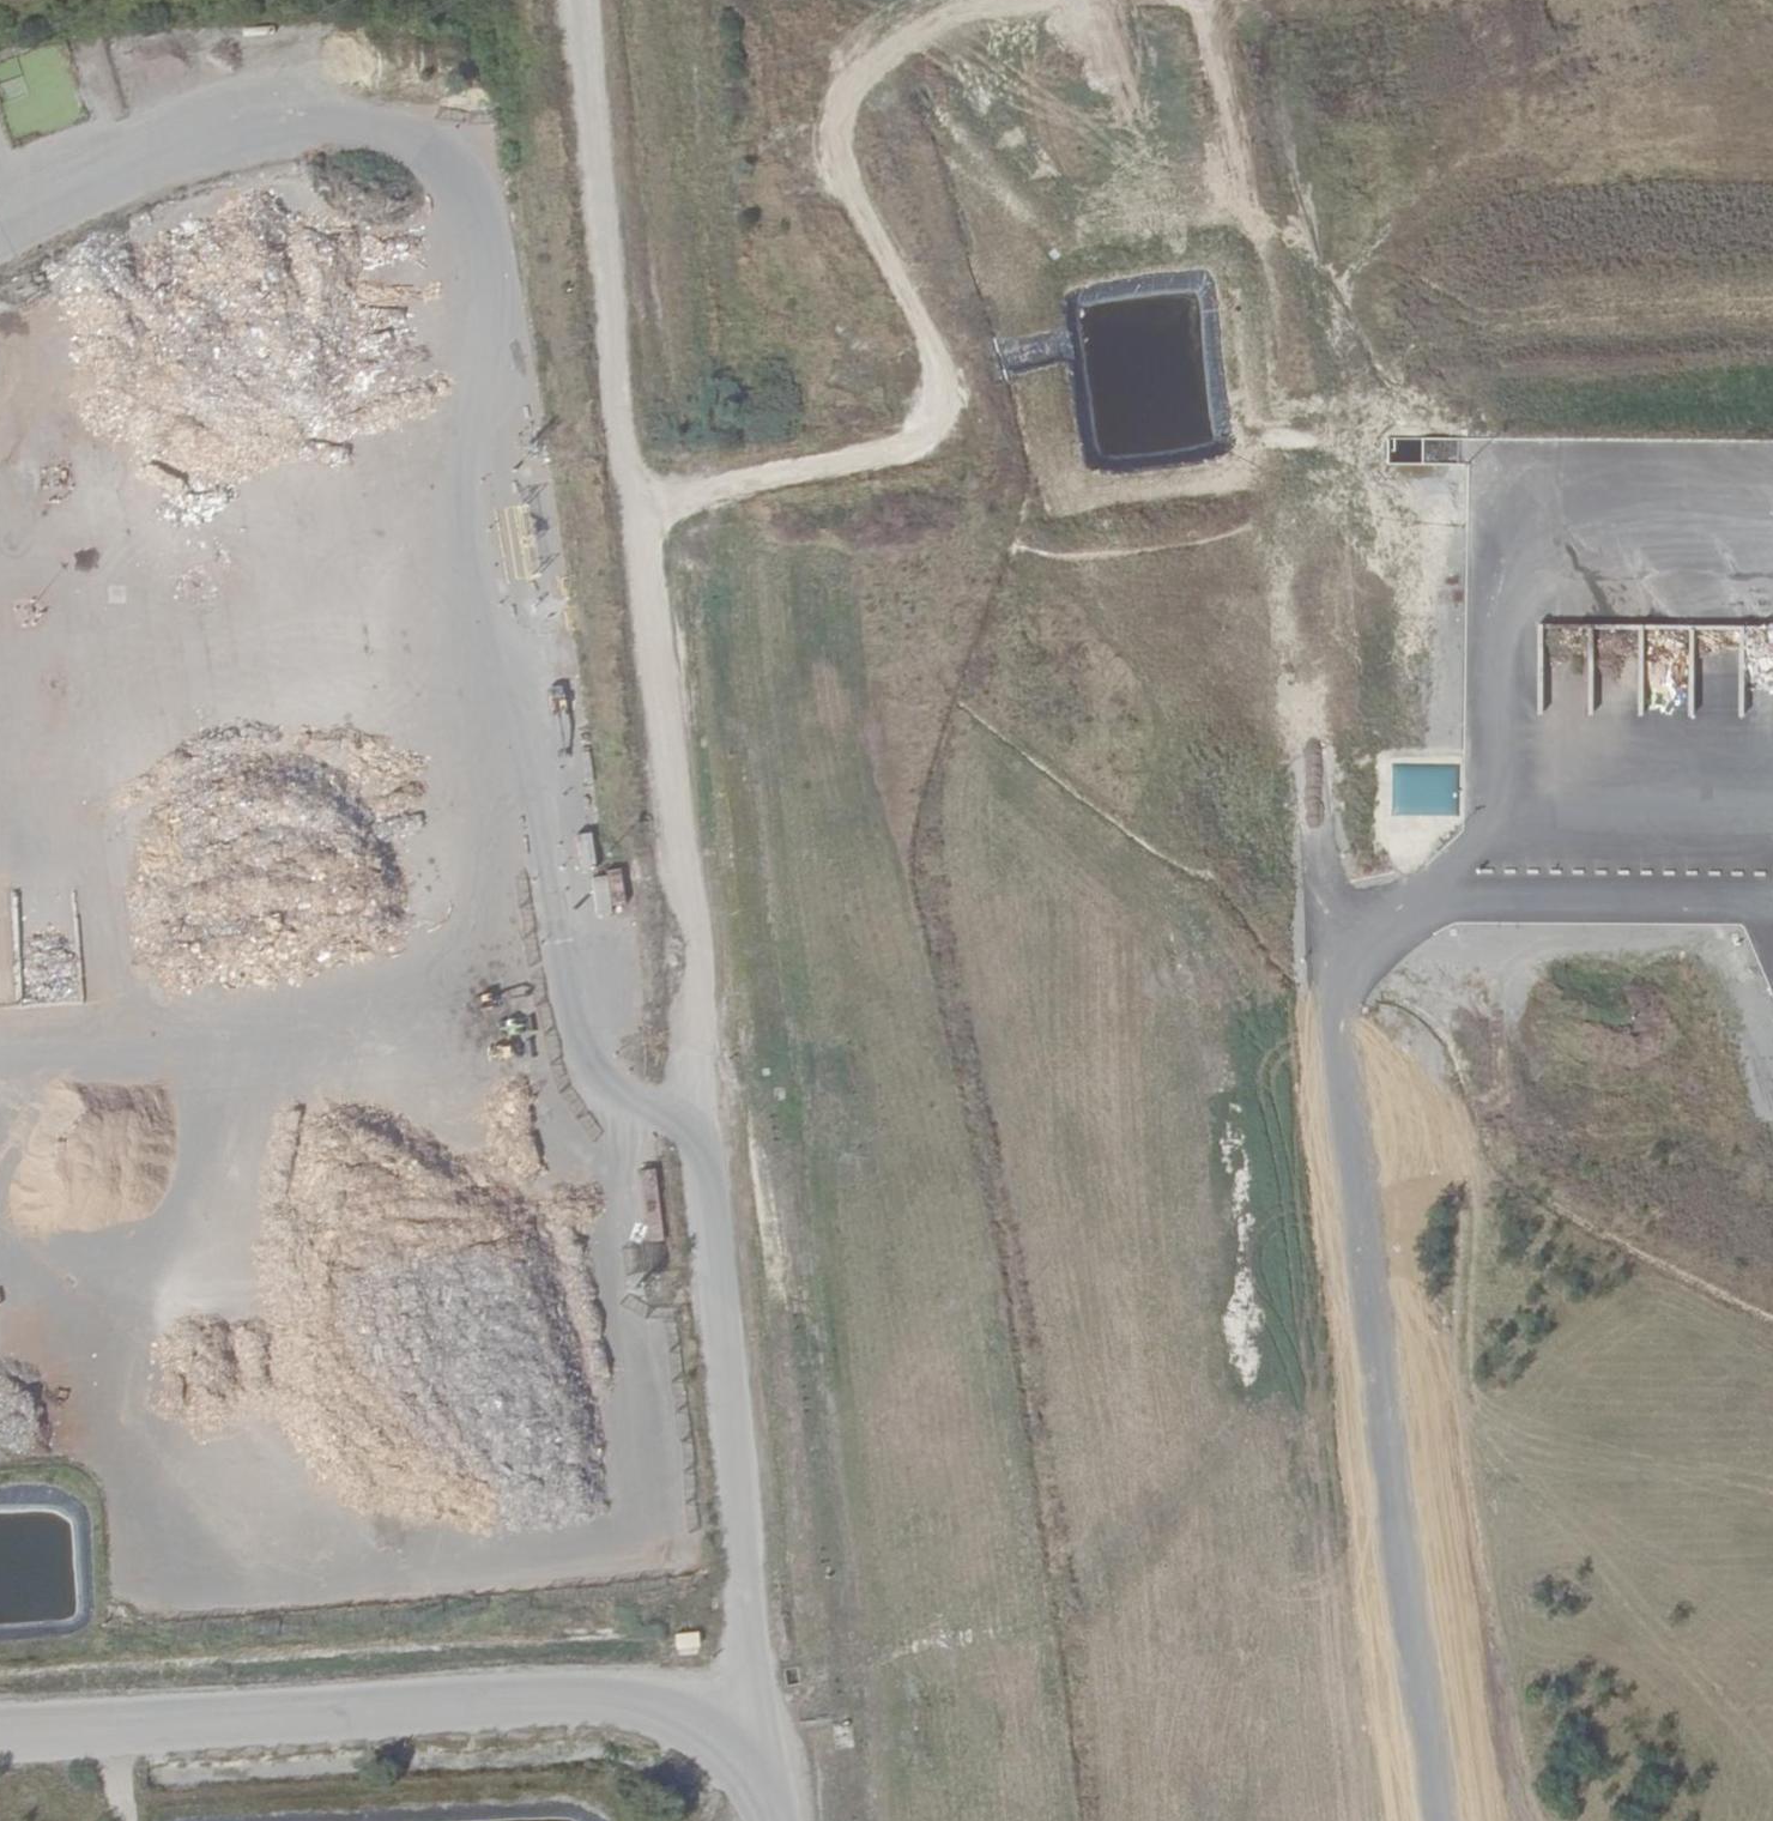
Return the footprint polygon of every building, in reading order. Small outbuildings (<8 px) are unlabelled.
[(43,516),(44,536),(73,534),(72,515),(43,516)] [(170,705),(215,704),(215,689),(170,690),(170,705)] [(577,837),(585,863),(599,858),(591,833),(577,837)] [(593,876),(599,915),(623,911),(617,872),(593,876)] [(678,1653),(705,1648),(701,1629),(675,1634),(678,1653)]
